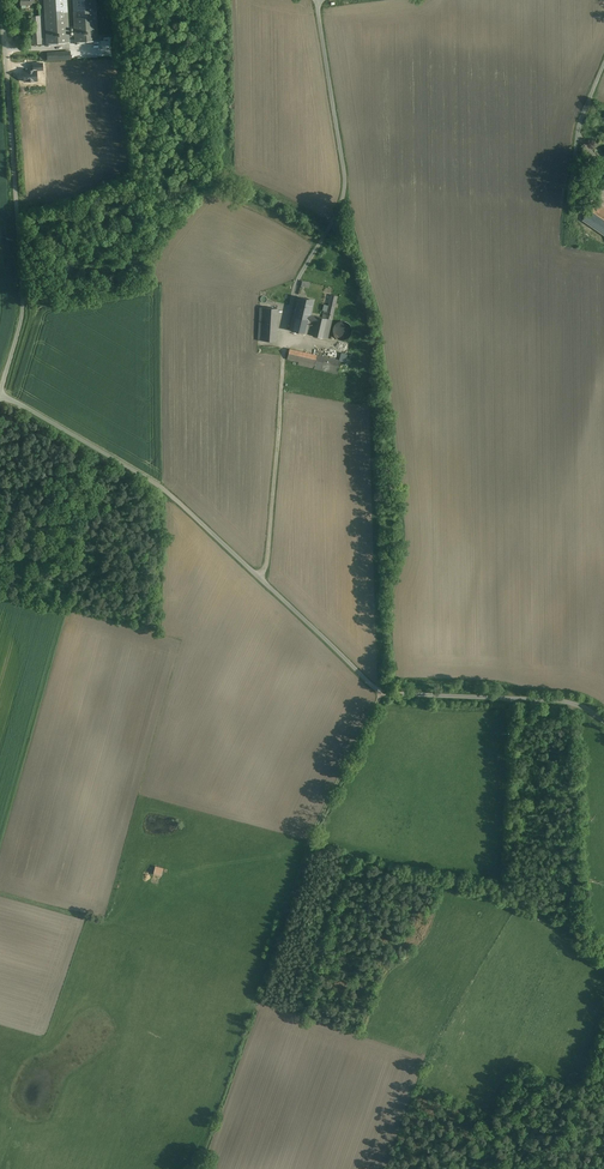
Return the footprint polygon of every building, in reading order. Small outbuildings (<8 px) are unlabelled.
[(21,5),(21,9),(26,8),(26,3),(31,3),(31,2),(34,2),(34,0),(20,0),(21,5)] [(47,43),(69,42),(66,0),(44,0),(47,43)] [(98,40),(96,0),(72,0),(75,42),(98,40)] [(31,17),(33,38),(41,37),(39,16),(31,17)] [(69,51),(48,53),(48,60),(70,59),(70,56),(71,56),(71,55),(70,54),(69,51)] [(595,203),(583,220),(592,226),(595,222),(599,224),(596,229),(603,235),(603,209),(595,203)] [(326,318),(310,315),(309,320),(309,321),(314,322),(310,335),(327,339),(332,318),(337,296),(331,295),(326,318)] [(314,300),(298,297),(293,316),(309,320),(310,315),(314,300)] [(277,308),(260,307),(258,340),(275,341),(277,308)] [(309,320),(293,316),(290,330),(306,334),(309,321),(309,320)] [(341,335),(341,339),(350,339),(349,321),(336,322),(337,335),(341,335)] [(299,351),(289,349),(287,359),(297,361),(299,351)] [(312,354),(299,351),(297,361),(310,364),(312,354)] [(339,360),(345,362),(347,353),(341,352),(339,360)] [(340,361),(312,354),(310,364),(315,365),(314,368),(337,374),(340,361)] [(155,865),(153,872),(162,874),(163,867),(155,865)]
